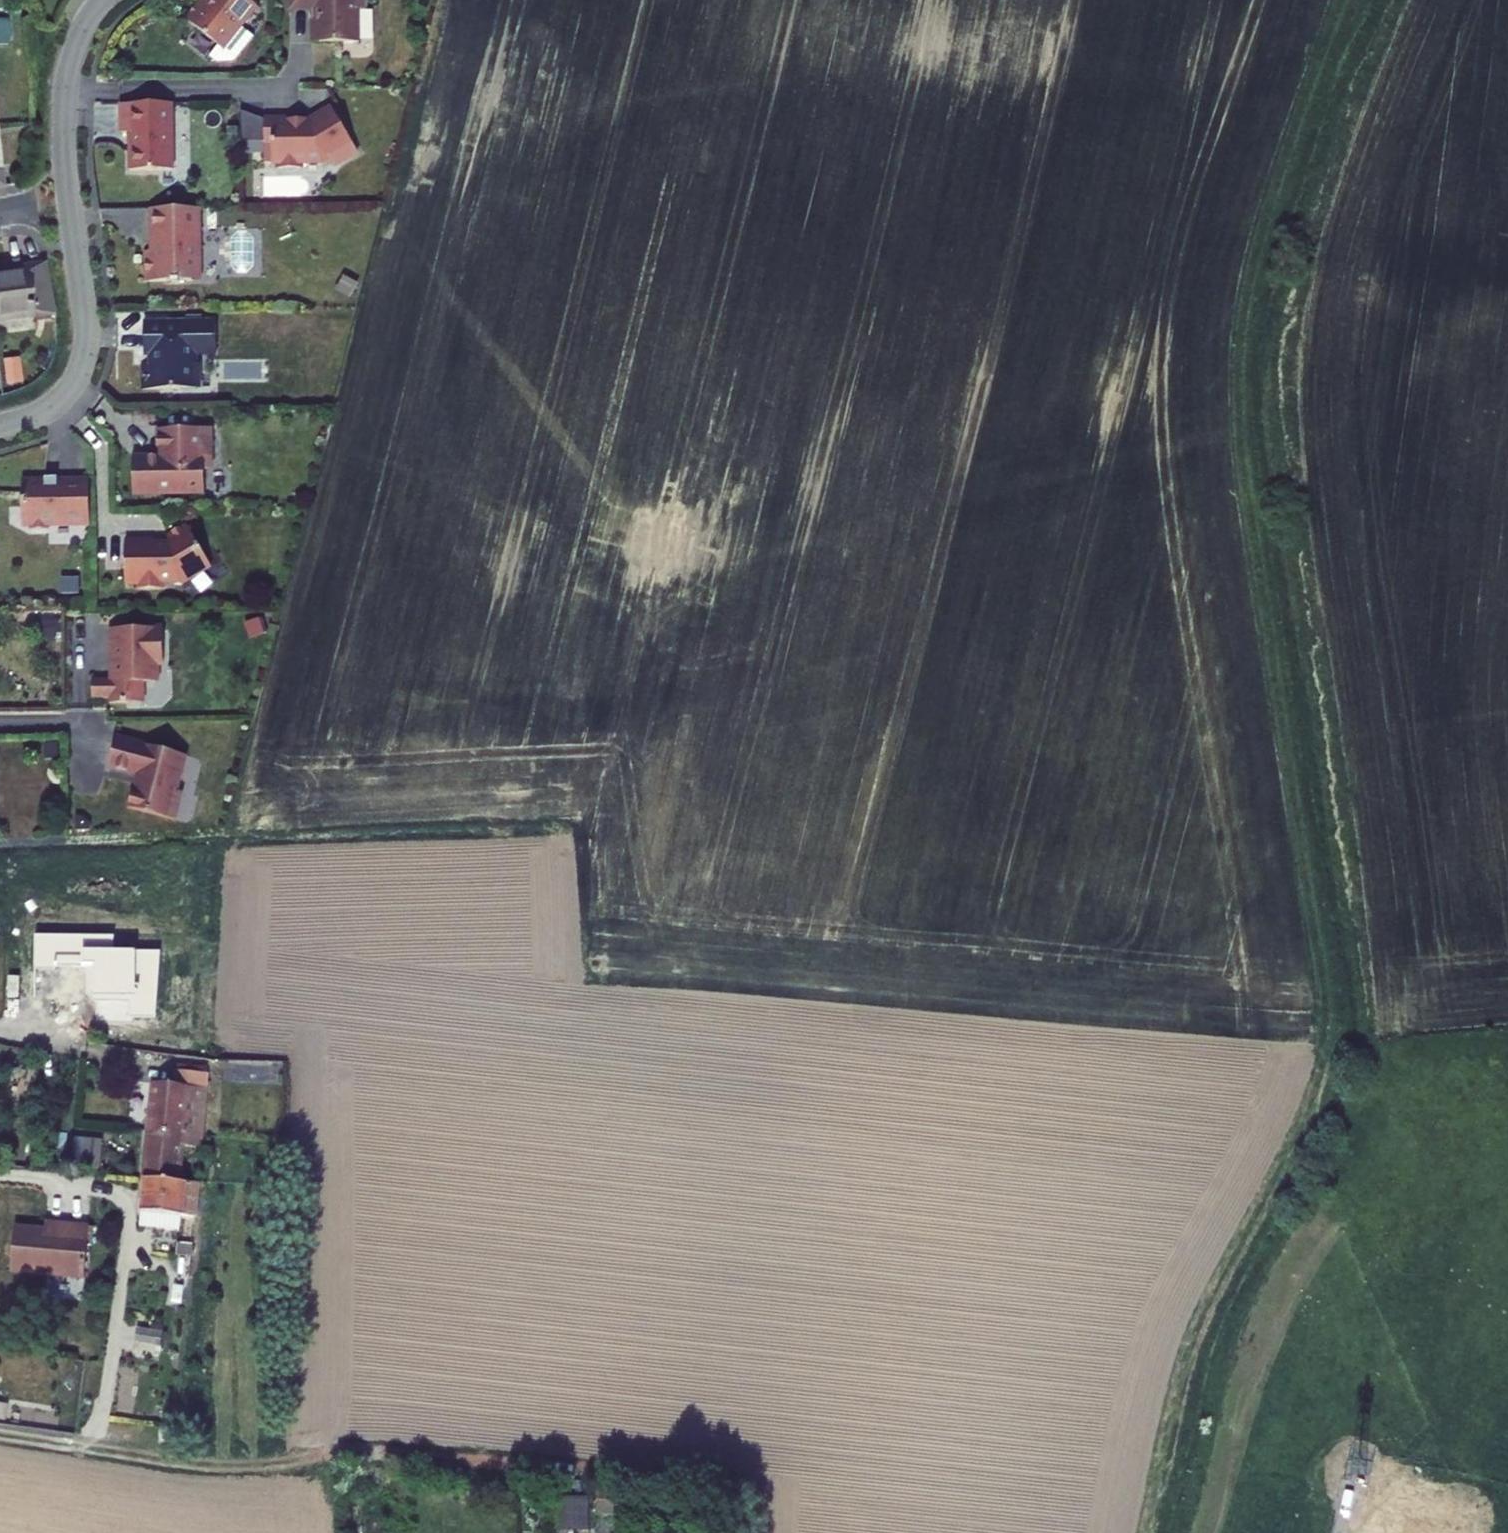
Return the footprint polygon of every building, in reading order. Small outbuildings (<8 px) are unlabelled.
[(249,18),(225,0),(208,0),(196,16),(192,12),(177,32),(216,61),(249,18)] [(287,23),(311,23),(312,33),(309,33),(309,56),(356,55),(355,22),(362,22),(361,0),(286,0),(287,23)] [(333,112),(308,127),(289,127),(289,124),(265,125),(266,147),(274,147),(274,167),(280,167),(280,173),(303,173),(303,167),(323,166),(330,162),(332,165),(340,167),(358,156),(333,112)] [(241,113),(241,148),(266,147),(265,125),(241,113)] [(163,118),(112,119),(112,148),(121,147),(122,185),(165,184),(163,118)] [(189,223),(143,224),(144,250),(147,253),(148,266),(139,267),(140,297),(166,296),(166,299),(173,299),(173,296),(186,296),(192,289),(191,266),(190,266),(190,255),(195,249),(194,239),(189,234),(189,223)] [(0,293),(0,332),(23,329),(24,336),(59,333),(53,279),(21,282),(22,290),(0,293)] [(209,339),(136,340),(137,368),(145,368),(145,381),(138,381),(138,405),(191,404),(191,379),(187,379),(188,367),(210,367),(209,339)] [(204,444),(152,445),(152,473),(127,473),(128,510),(199,509),(198,485),(205,479),(204,444)] [(39,495),(39,498),(16,499),(17,541),(24,541),(24,546),(43,546),(43,541),(84,540),(83,498),(52,498),(52,495),(39,495)] [(164,559),(148,559),(148,557),(120,558),(121,600),(133,600),(133,606),(158,605),(158,599),(175,598),(182,594),(184,597),(206,583),(181,540),(164,559)] [(158,644),(104,646),(105,696),(88,697),(88,715),(106,715),(106,720),(137,719),(136,699),(151,699),(151,679),(159,679),(158,644)] [(181,772),(112,755),(105,782),(135,791),(135,800),(131,800),(127,825),(170,837),(180,809),(174,807),(181,772)] [(174,1086),(160,1084),(155,1133),(199,1138),(207,1075),(175,1071),(174,1086)] [(198,1148),(199,1138),(155,1133),(149,1179),(183,1183),(187,1147),(198,1148)] [(196,1217),(200,1185),(183,1183),(149,1179),(144,1226),(177,1230),(179,1215),(196,1217)] [(47,1227),(17,1224),(12,1268),(85,1277),(91,1225),(48,1220),(47,1227)] [(580,1507),(543,1508),(543,1532),(581,1532),(580,1507)]
